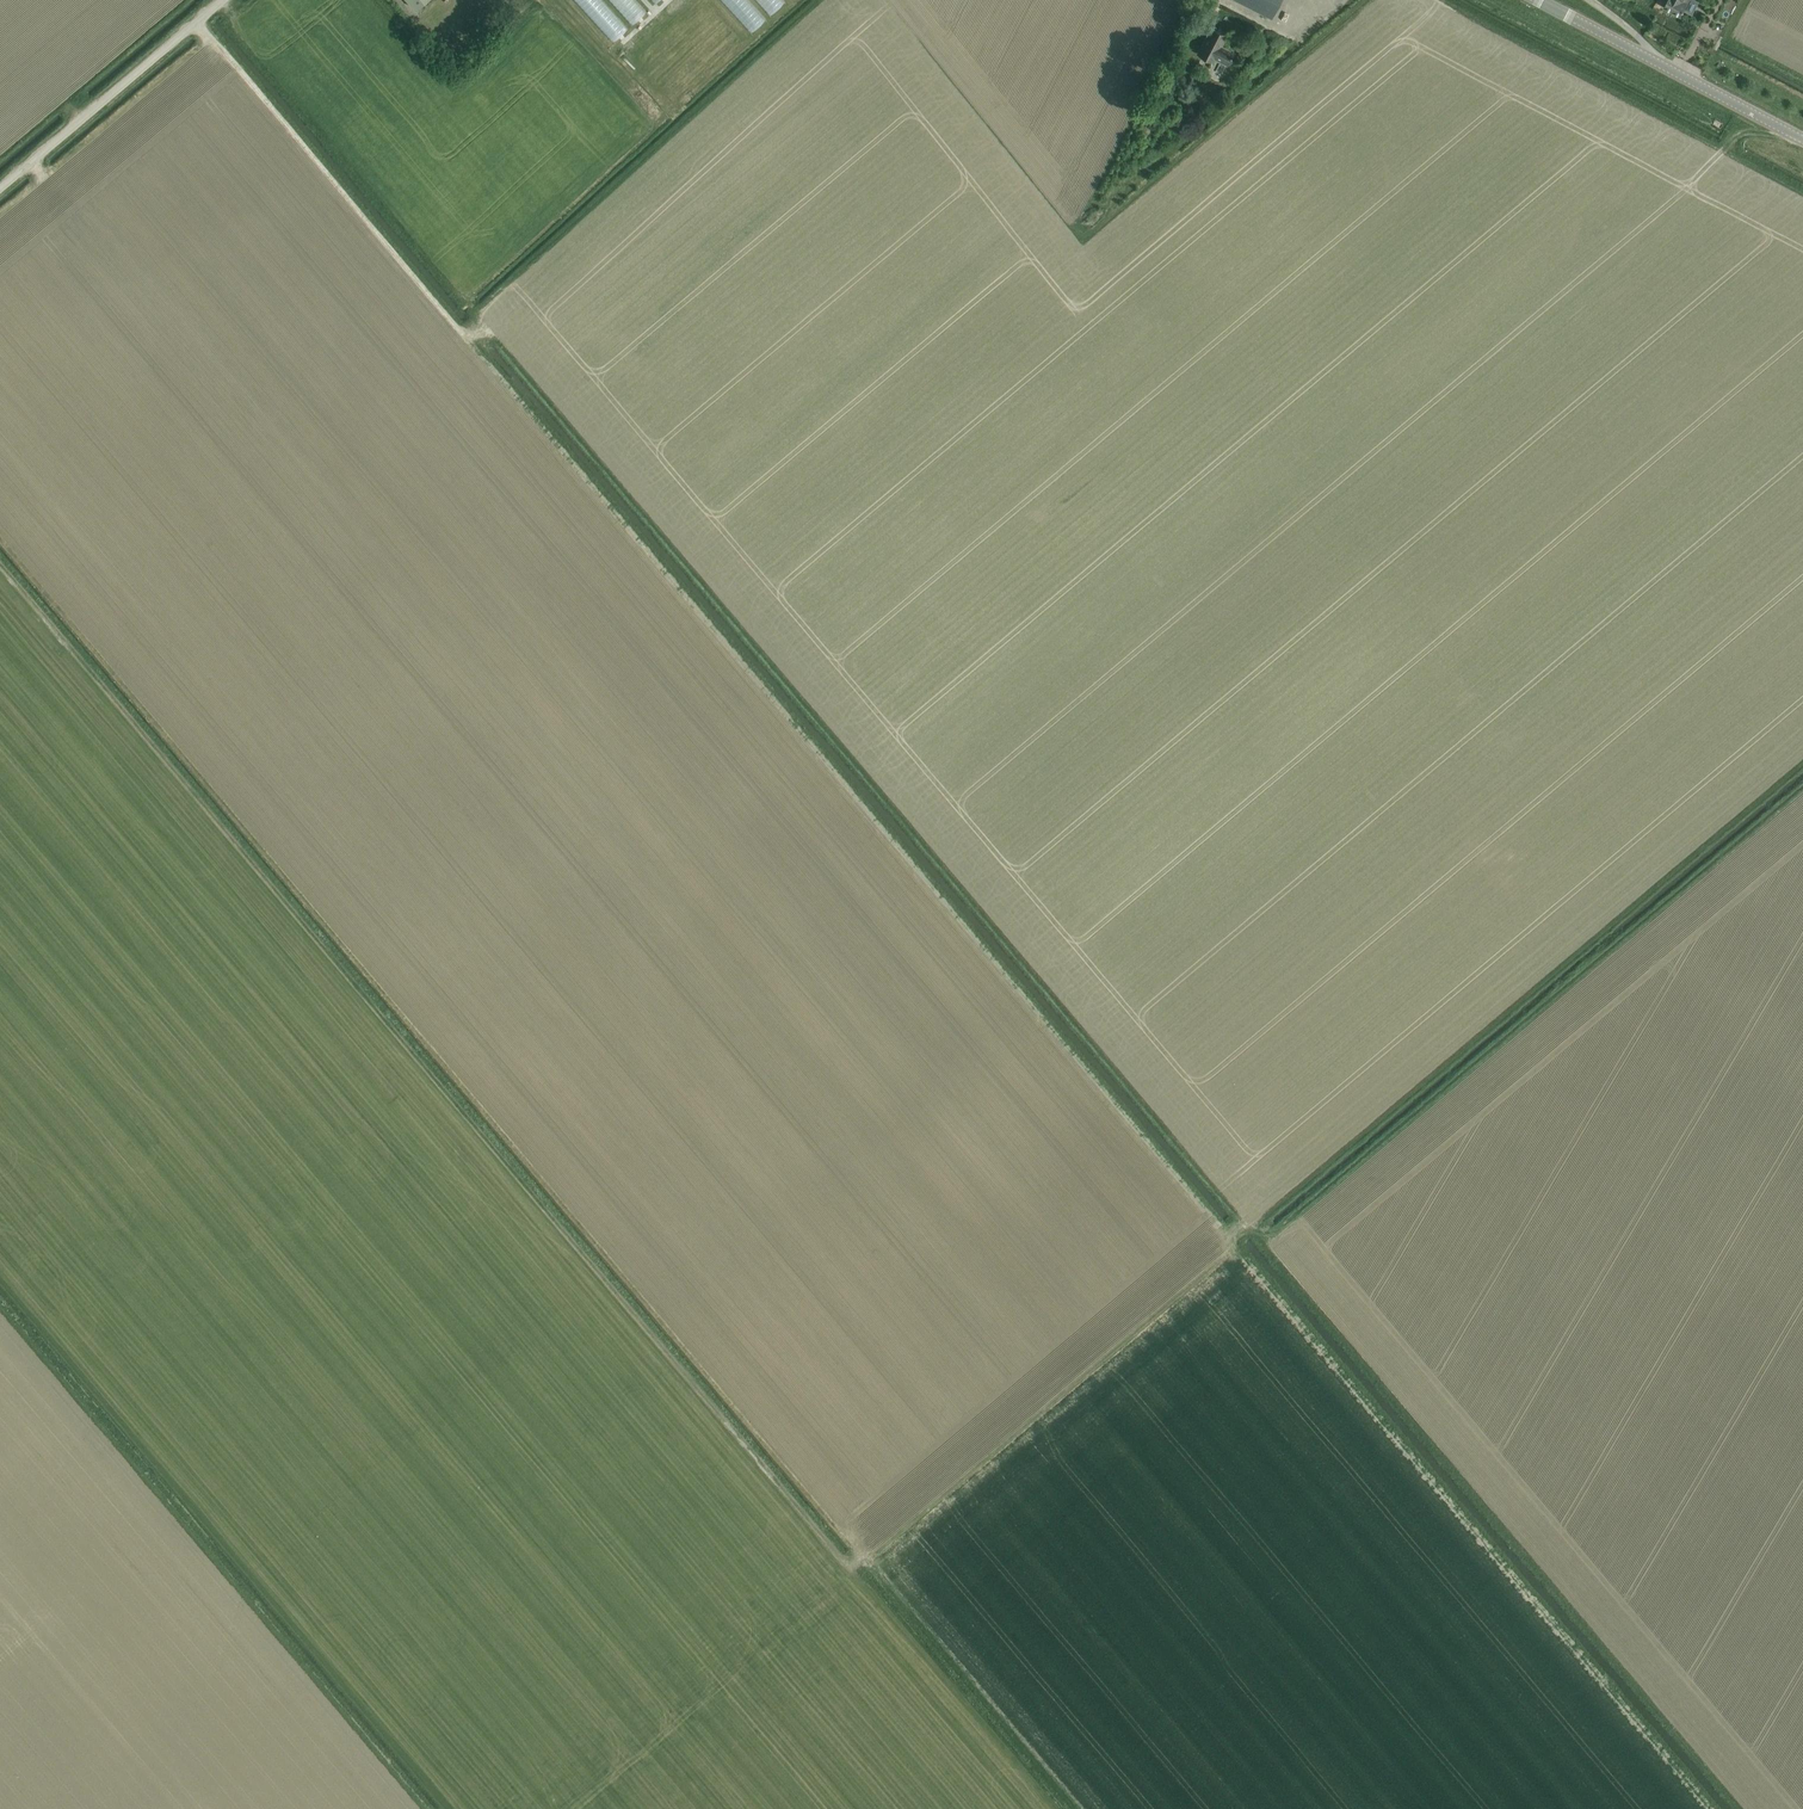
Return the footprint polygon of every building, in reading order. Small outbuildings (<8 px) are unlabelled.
[(426,0),(408,0),(416,9),(426,0)] [(1280,0),(1237,0),(1271,17),(1280,0)] [(1691,12),(1697,1),(1695,0),(1668,0),(1664,6),(1681,15),(1684,8),(1691,12)] [(1227,64),(1234,52),(1221,45),(1226,34),(1211,26),(1205,37),(1197,52),(1213,61),(1214,58),(1217,59),(1227,64)]
